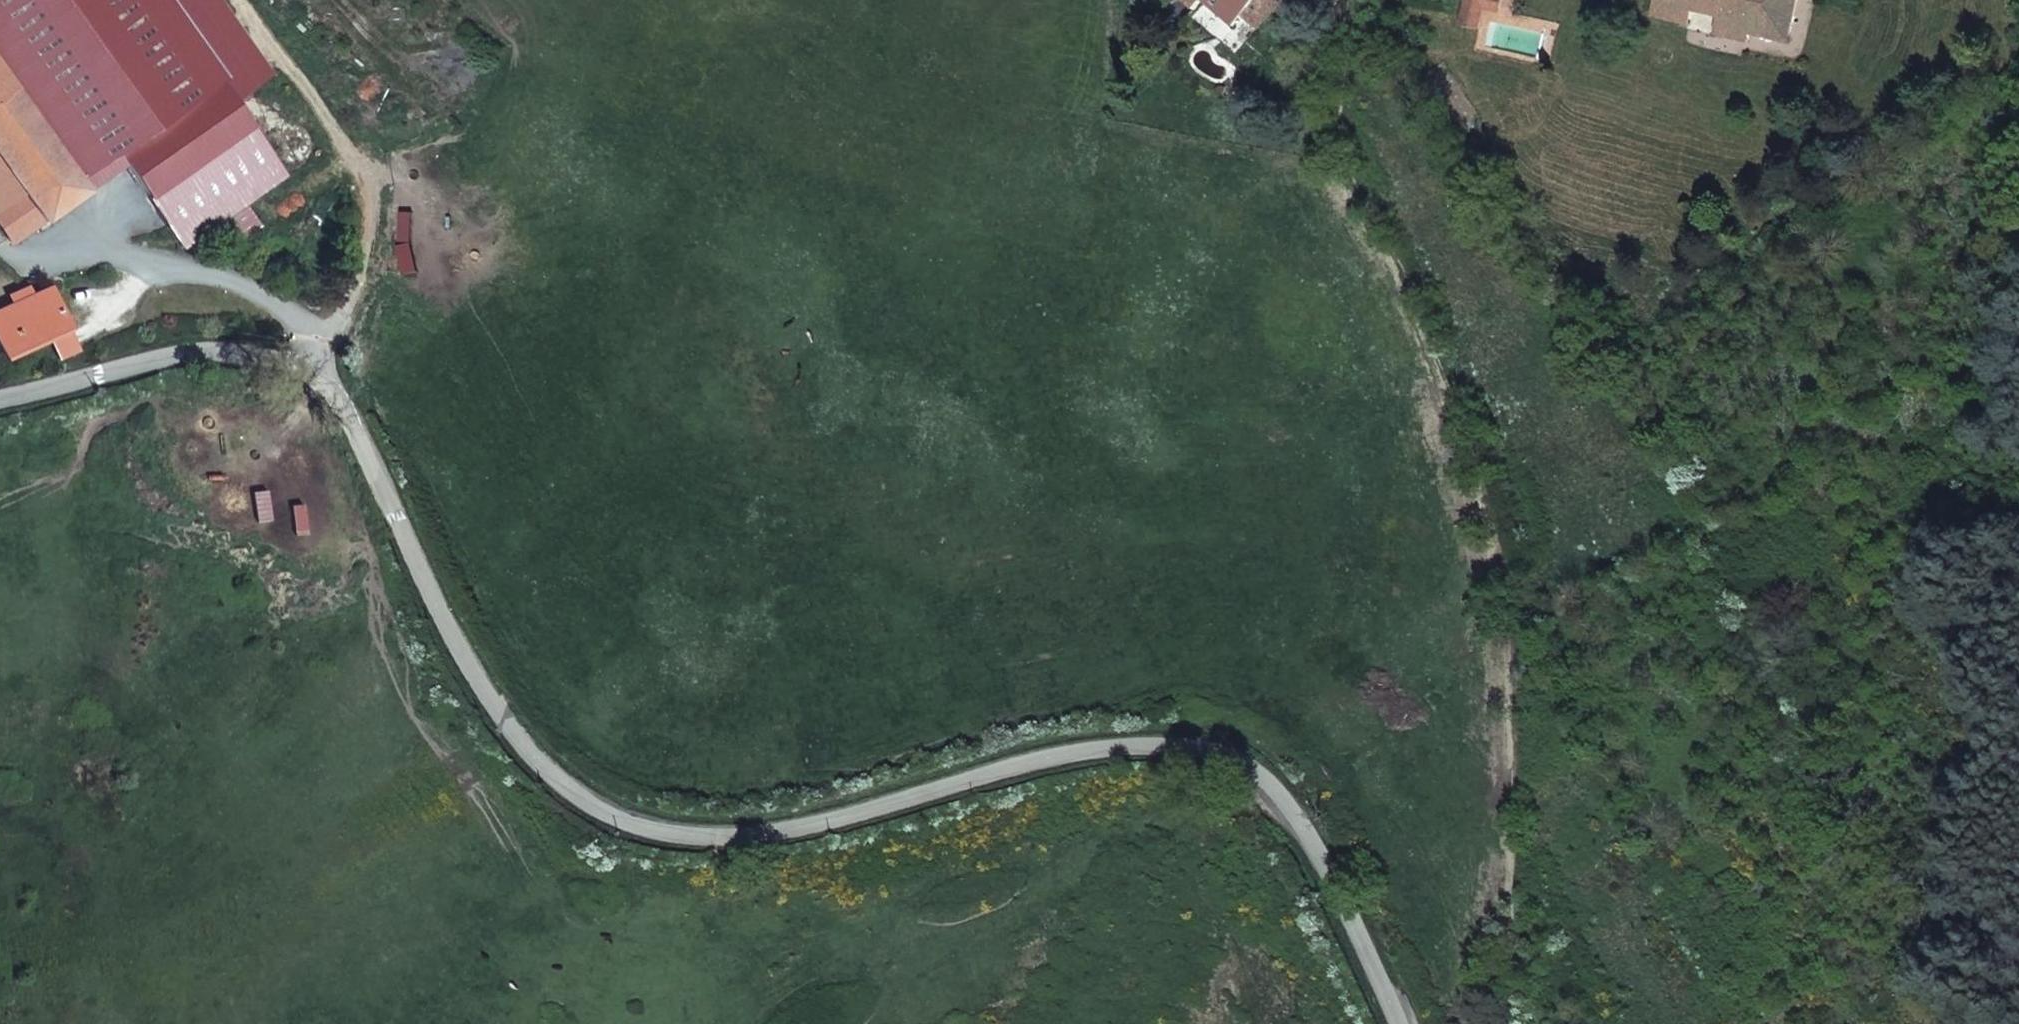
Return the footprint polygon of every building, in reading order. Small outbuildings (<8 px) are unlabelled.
[(1196,10),(1204,1),(1234,27),(1245,15),(1257,0),(1184,0),(1196,10)] [(1259,27),(1280,2),(1277,0),(1257,0),(1245,15),(1259,27)] [(1461,24),(1478,28),(1483,7),(1499,10),(1501,0),(1467,0),(1461,24)] [(1656,13),(1688,21),(1691,7),(1721,14),(1749,21),(1747,31),(1787,40),(1796,0),(1659,0),(1656,13)] [(0,7),(0,70),(62,157),(91,136),(0,7)] [(1749,21),(1721,14),(1717,32),(1745,38),(1747,31),(1749,21)] [(111,165),(91,136),(62,157),(0,70),(0,163),(19,191),(0,205),(0,230),(8,243),(111,165)] [(216,71),(197,84),(114,143),(173,232),(281,158),(216,71)] [(0,304),(0,356),(1,357),(64,334),(45,284),(0,304)]
